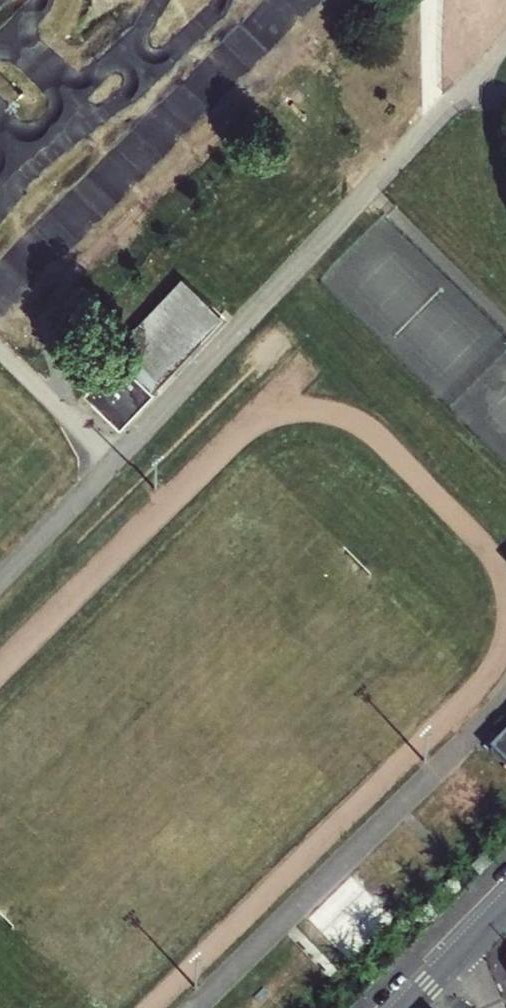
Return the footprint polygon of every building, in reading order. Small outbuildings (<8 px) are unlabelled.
[(120,356),(86,393),(121,427),(157,390),(153,386),(222,314),(185,279),(117,352),(120,356)] [(491,751),(505,766),(505,736),(491,751)]
